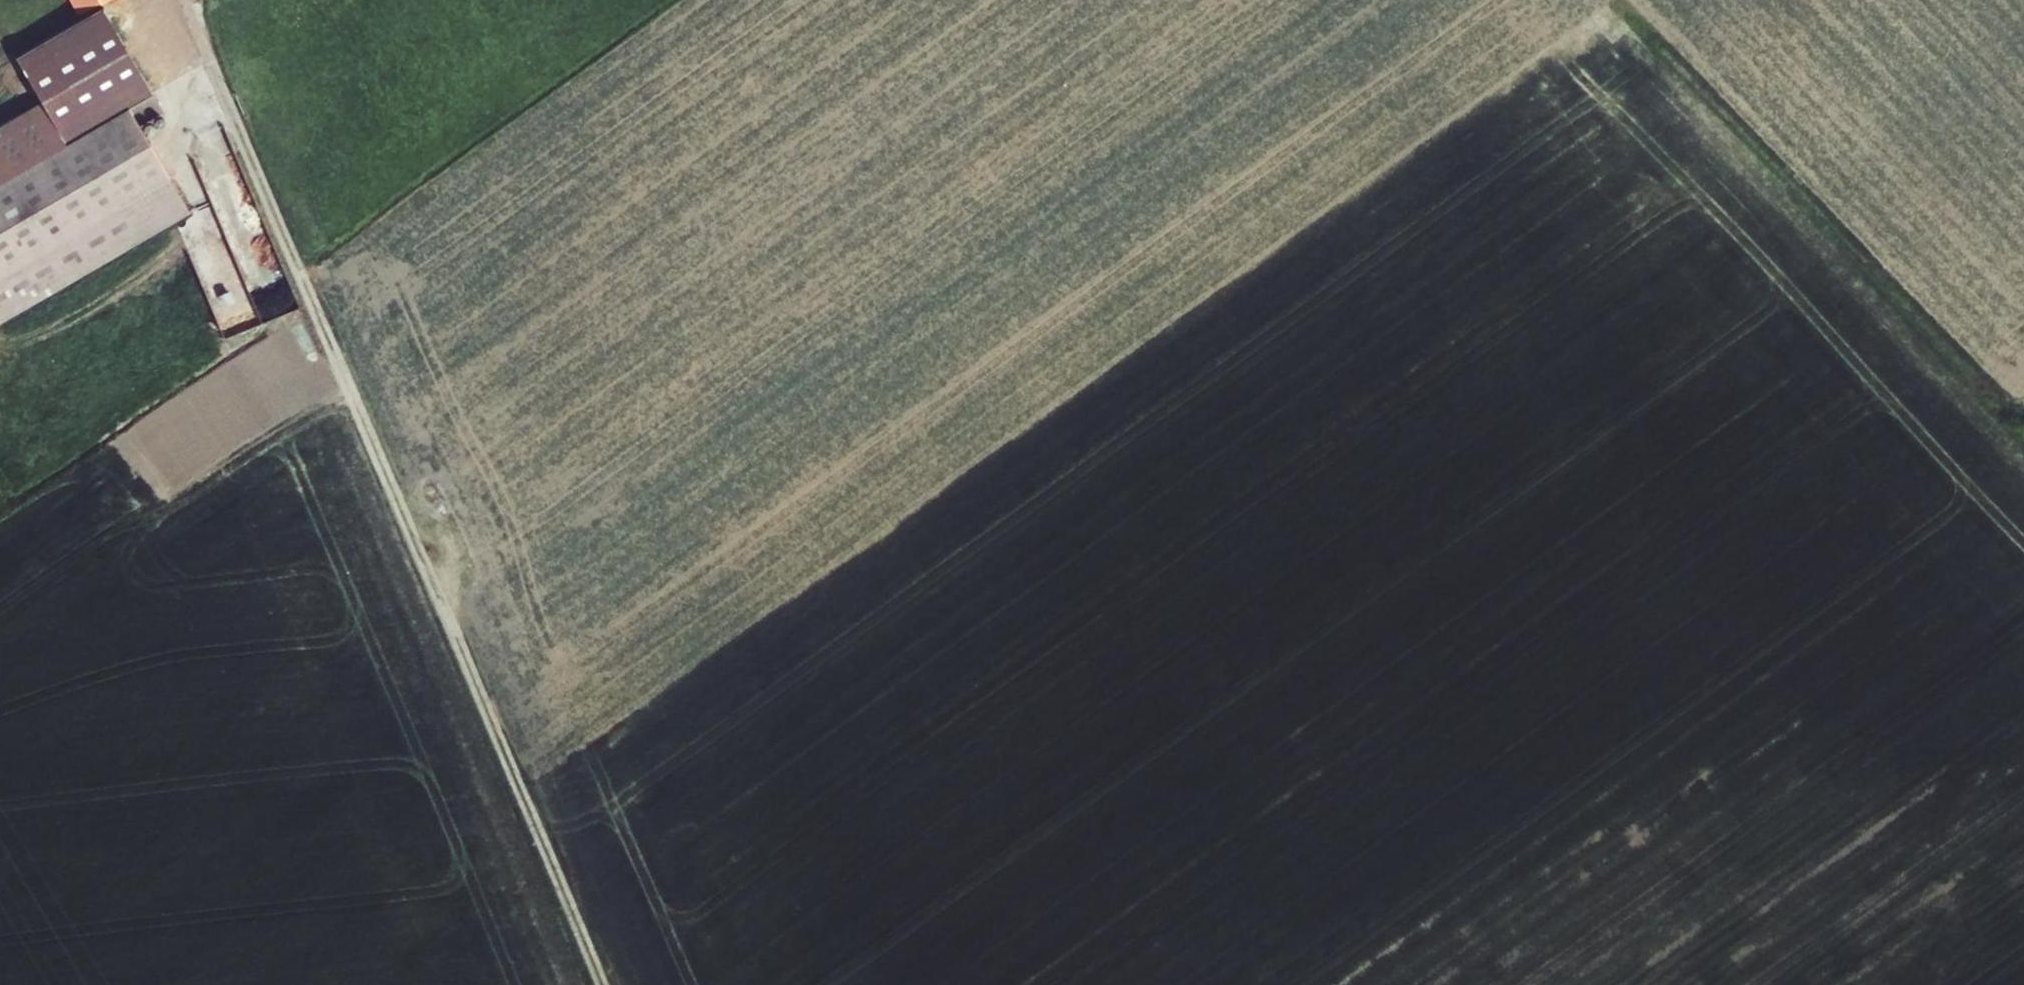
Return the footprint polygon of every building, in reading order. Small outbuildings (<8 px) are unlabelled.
[(80,16),(101,5),(102,7),(113,0),(71,0),(80,16)] [(42,104),(0,129),(0,326),(190,215),(139,128),(165,113),(104,9),(16,59),(42,104)]
